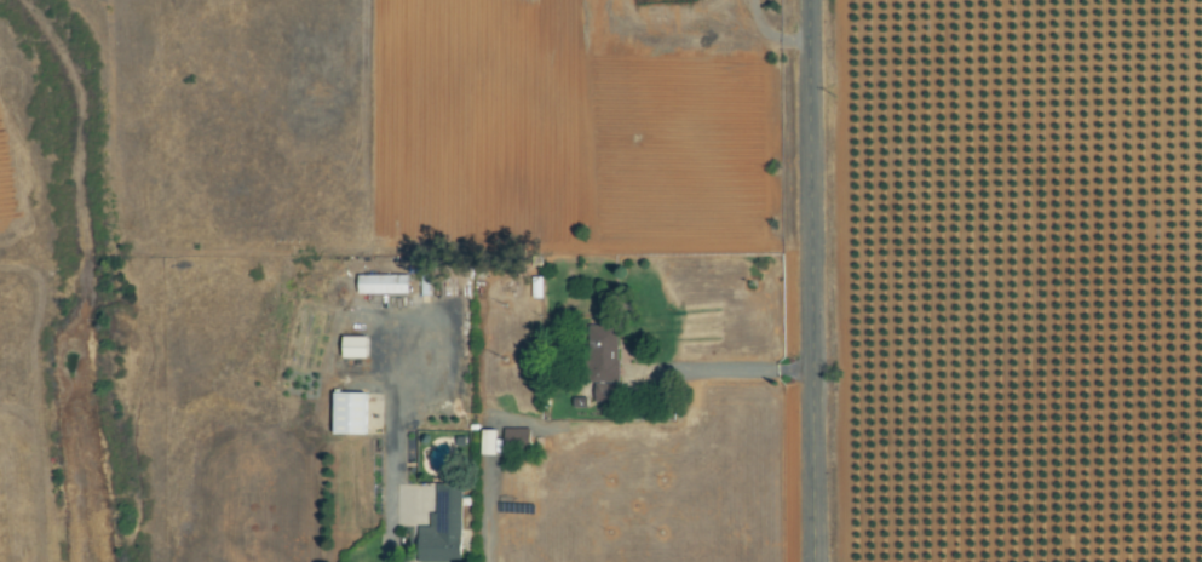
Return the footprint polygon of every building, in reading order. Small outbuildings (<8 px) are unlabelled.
[(410,294),(410,275),(359,275),(359,294),(410,294)] [(370,359),(371,337),(346,336),(346,358),(370,359)] [(366,381),(339,380),(338,392),(366,393),(366,381)] [(371,394),(338,393),(337,434),(370,435),(371,394)] [(531,429),(504,430),(505,449),(532,448),(531,429)] [(498,430),(484,430),(484,455),(497,455),(498,430)] [(438,484),(438,514),(431,514),(431,528),(419,528),(419,561),(463,561),(463,484),(438,484)]
